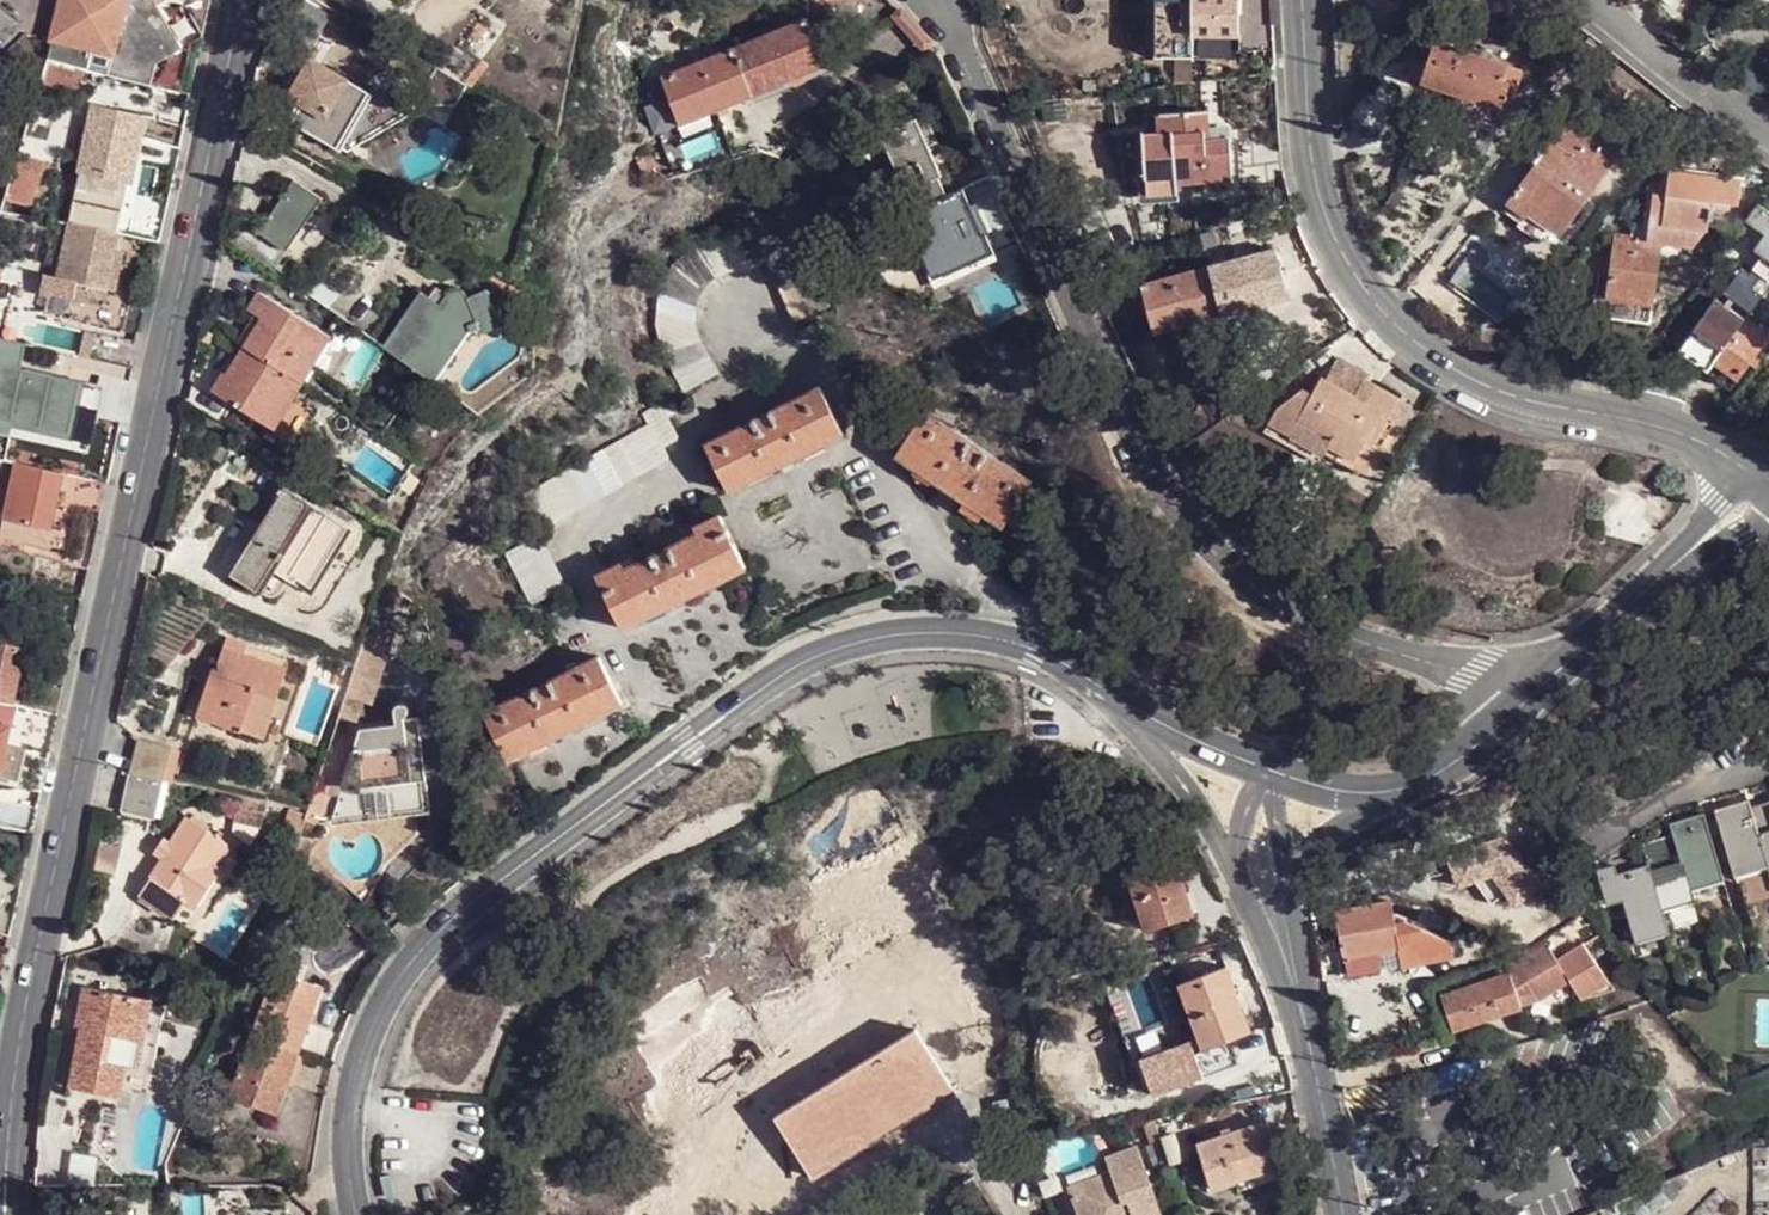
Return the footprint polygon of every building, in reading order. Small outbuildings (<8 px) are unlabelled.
[(111,76),(154,86),(159,64),(185,46),(157,0),(62,0),(57,17),(79,22),(74,44),(95,48),(116,53),(111,76)] [(1152,57),(1193,58),(1194,34),(1236,36),(1237,13),(1238,13),(1239,2),(1239,0),(1154,0),(1152,57)] [(314,49),(327,26),(332,16),(307,2),(289,34),(314,49)] [(904,5),(899,9),(933,46),(937,42),(904,5)] [(933,46),(899,9),(891,16),(924,53),(933,46)] [(54,39),(74,44),(79,22),(57,17),(52,39),(54,39)] [(698,64),(681,70),(662,78),(681,126),(754,95),(827,65),(808,18),(698,64)] [(1428,62),(1435,39),(1437,32),(1429,29),(1422,51),(1419,59),(1428,62)] [(74,44),(54,39),(50,60),(79,67),(90,70),(95,48),(74,44)] [(1476,55),(1435,39),(1428,62),(1419,59),(1411,56),(1404,76),(1500,108),(1509,85),(1516,87),(1523,70),(1488,58),(1476,55)] [(442,69),(471,86),(488,66),(462,44),(442,69)] [(1480,44),(1476,55),(1488,58),(1491,48),(1480,44)] [(678,64),(681,70),(698,64),(694,55),(686,58),(688,61),(678,64)] [(50,60),(43,82),(72,90),(73,86),(79,67),(50,60)] [(313,61),(294,98),(301,103),(321,66),(313,61)] [(834,62),(827,65),(754,95),(757,103),(837,70),(834,62)] [(302,129),(339,149),(343,148),(351,134),(411,105),(409,99),(405,92),(399,86),(390,83),(383,85),(375,91),(321,66),(301,103),(294,98),(286,111),(279,125),(298,136),(302,129)] [(90,70),(79,67),(73,86),(96,93),(101,73),(90,70)] [(437,68),(430,82),(456,96),(464,84),(437,68)] [(467,85),(464,84),(456,96),(430,82),(425,87),(455,105),(467,85)] [(1093,82),(1082,84),(1083,92),(1094,91),(1093,82)] [(1368,88),(1367,90),(1350,122),(1349,125),(1363,132),(1377,139),(1395,101),(1368,88)] [(1529,213),(1547,225),(1561,234),(1622,150),(1609,140),(1612,134),(1570,104),(1533,154),(1538,158),(1499,211),(1510,219),(1520,226),(1529,213)] [(413,115),(411,105),(351,134),(343,148),(350,153),(357,138),(413,115)] [(1208,111),(1160,115),(1161,134),(1156,134),(1141,136),(1142,141),(1145,178),(1175,176),(1175,186),(1229,181),(1227,160),(1225,139),(1213,140),(1202,142),(1200,126),(1209,125),(1208,111)] [(926,113),(880,134),(898,175),(902,173),(918,209),(908,214),(936,277),(948,272),(950,274),(995,254),(986,233),(983,234),(963,189),(948,195),(940,177),(945,175),(938,161),(932,146),(940,143),(926,113)] [(1710,138),(1715,131),(1693,116),(1688,123),(1710,138)] [(1212,125),(1209,125),(1200,126),(1202,142),(1213,140),(1212,125)] [(815,130),(797,150),(810,162),(828,142),(815,130)] [(72,164),(82,165),(89,136),(78,133),(72,164)] [(82,165),(71,222),(121,232),(124,217),(129,191),(133,168),(138,146),(89,136),(82,165)] [(1138,179),(1145,178),(1142,141),(1135,142),(1138,179)] [(651,150),(636,157),(645,174),(659,166),(651,150)] [(20,155),(15,169),(22,171),(27,158),(20,155)] [(15,169),(7,194),(33,202),(41,177),(22,171),(15,169)] [(1669,172),(1667,182),(1665,193),(1658,192),(1652,191),(1648,222),(1635,220),(1632,238),(1615,236),(1607,300),(1596,298),(1593,315),(1649,323),(1659,244),(1691,248),(1706,229),(1710,202),(1737,205),(1740,181),(1669,172)] [(1176,197),(1175,186),(1175,176),(1145,178),(1138,179),(1140,200),(1176,197)] [(323,197),(295,179),(277,206),(260,234),(289,253),(323,197)] [(1665,193),(1667,182),(1660,181),(1658,192),(1665,193)] [(149,195),(129,191),(124,217),(144,221),(149,195)] [(1744,221),(1763,235),(1753,250),(1761,256),(1748,273),(1739,268),(1723,291),(1729,295),(1734,299),(1750,310),(1761,296),(1768,301),(1768,213),(1757,204),(1744,221)] [(1538,238),(1547,225),(1529,213),(1520,226),(1538,238)] [(896,219),(857,236),(871,242),(872,250),(904,235),(896,219)] [(121,232),(71,222),(63,262),(60,277),(48,274),(44,297),(55,299),(56,296),(106,306),(110,288),(117,250),(121,232)] [(674,375),(685,391),(720,373),(701,340),(697,326),(696,316),(697,307),(704,292),(710,285),(718,277),(732,271),(739,271),(743,270),(758,273),(764,275),(773,283),(780,290),(787,305),(794,323),(831,306),(826,293),(816,275),(807,261),(799,252),(795,248),(787,242),(779,238),(772,235),(764,233),(758,232),(743,231),(736,231),(728,231),(721,233),(716,235),(704,239),(690,248),(682,254),(676,260),(669,270),(666,274),(663,281),(658,298),(656,307),(655,318),(655,326),(656,329),(660,343),(666,358),(674,375)] [(871,242),(857,236),(849,240),(862,255),(872,250),(871,242)] [(1160,310),(1166,330),(1219,317),(1289,298),(1283,273),(1276,248),(1139,284),(1147,314),(1160,310)] [(126,252),(117,250),(110,288),(118,289),(126,252)] [(51,260),(48,274),(60,277),(63,262),(51,260)] [(437,286),(430,298),(440,304),(447,293),(437,286)] [(384,346),(429,377),(466,325),(468,324),(478,320),(481,327),(501,318),(490,292),(471,301),(469,297),(467,294),(465,292),(462,290),(458,289),(455,289),(451,290),(447,293),(440,304),(430,298),(420,292),(384,346)] [(264,318),(246,346),(292,376),(322,330),(260,292),(249,309),(256,314),(264,318)] [(1722,304),(1728,308),(1734,299),(1729,295),(1722,304)] [(1766,337),(1728,308),(1722,304),(1716,300),(1678,352),(1703,370),(1728,388),(1766,337)] [(1152,334),(1166,330),(1160,310),(1147,314),(1152,334)] [(238,341),(246,346),(264,318),(256,314),(238,341)] [(429,377),(434,381),(471,330),(468,324),(466,325),(429,377)] [(322,330),(292,376),(297,380),(304,384),(332,337),(322,330)] [(97,332),(92,357),(135,365),(137,353),(139,341),(97,332)] [(19,374),(26,344),(0,339),(0,370),(19,374)] [(213,390),(264,422),(282,392),(287,395),(297,380),(292,376),(246,346),(228,375),(224,373),(213,390)] [(135,365),(92,357),(86,388),(107,393),(127,398),(135,365)] [(1340,361),(1321,377),(1355,395),(1363,381),(1366,382),(1368,377),(1340,361)] [(1386,421),(1398,399),(1382,391),(1366,382),(1363,381),(1355,395),(1321,377),(1309,395),(1300,390),(1277,408),(1264,432),(1318,463),(1322,454),(1357,474),(1358,471),(1366,475),(1379,449),(1373,445),(1367,441),(1372,430),(1379,433),(1386,421)] [(282,392),(264,422),(276,429),(297,395),(304,384),(297,380),(287,395),(282,392)] [(820,387),(705,445),(729,491),(844,433),(820,387)] [(30,394),(16,463),(65,473),(80,404),(30,394)] [(266,447),(287,461),(319,408),(297,395),(276,429),(266,447)] [(650,424),(524,496),(543,530),(669,457),(664,447),(681,437),(669,416),(680,410),(673,397),(644,413),(650,424)] [(1411,406),(1398,399),(1386,421),(1399,427),(1411,406)] [(1032,484),(925,412),(897,454),(1004,526),(1032,484)] [(1373,445),(1379,433),(1372,430),(1367,441),(1373,445)] [(65,473),(16,463),(2,535),(23,539),(26,523),(54,529),(65,473)] [(412,495),(421,481),(409,473),(400,486),(412,495)] [(313,588),(351,527),(274,480),(270,487),(265,494),(267,495),(278,502),(266,522),(245,555),(271,571),(259,591),(264,594),(277,573),(281,567),(313,588)] [(426,484),(421,481),(412,495),(419,499),(426,484)] [(254,514),(266,522),(278,502),(267,495),(254,514)] [(624,571),(621,564),(597,576),(625,630),(748,568),(720,513),(696,526),(699,532),(688,538),(636,565),(624,571)] [(51,545),(54,529),(26,523),(23,539),(51,545)] [(684,529),(688,538),(699,532),(696,526),(695,523),(684,529)] [(355,530),(351,527),(313,588),(281,567),(277,573),(314,596),(355,530)] [(541,537),(504,555),(513,573),(530,607),(567,588),(541,537)] [(233,575),(259,591),(271,571),(245,555),(233,575)] [(619,561),(621,564),(624,571),(636,565),(631,555),(619,561)] [(38,594),(21,590),(18,605),(35,609),(38,594)] [(406,596),(398,590),(392,599),(399,605),(406,596)] [(14,706),(22,671),(30,636),(0,629),(0,703),(14,706)] [(368,632),(347,696),(364,702),(373,705),(397,631),(368,632)] [(250,645),(231,639),(221,668),(216,667),(200,716),(265,738),(289,667),(247,653),(250,645)] [(600,655),(484,715),(507,760),(624,700),(600,655)] [(347,696),(340,717),(357,723),(364,702),(347,696)] [(0,703),(0,773),(14,706),(0,703)] [(387,733),(386,725),(361,729),(335,821),(383,815),(430,808),(417,717),(405,718),(409,712),(409,710),(408,708),(406,706),(404,705),(401,705),(399,706),(396,708),(396,709),(397,724),(399,732),(387,733)] [(397,724),(386,725),(387,733),(399,732),(397,724)] [(131,772),(165,779),(172,748),(155,744),(138,740),(131,772)] [(156,818),(165,779),(131,772),(123,810),(156,818)] [(1755,800),(1768,796),(1768,784),(1752,790),(1755,800)] [(316,786),(308,811),(323,815),(329,797),(316,786)] [(1735,803),(1746,799),(1744,793),(1733,796),(1735,803)] [(1710,803),(1714,814),(1726,811),(1722,799),(1710,803)] [(34,831),(36,820),(38,808),(0,800),(0,825),(34,831)] [(1721,836),(1734,878),(1768,869),(1768,873),(1768,804),(1750,809),(1748,804),(1726,811),(1714,814),(1716,821),(1721,836)] [(1686,811),(1690,822),(1704,817),(1701,806),(1686,811)] [(163,858),(141,892),(161,905),(187,923),(224,866),(216,861),(229,841),(190,816),(173,842),(163,858)] [(1704,817),(1690,822),(1671,827),(1674,839),(1645,848),(1648,859),(1631,864),(1633,873),(1618,877),(1616,871),(1626,867),(1625,858),(1610,863),(1612,869),(1596,873),(1606,909),(1621,905),(1634,945),(1671,935),(1663,911),(1694,903),(1691,891),(1724,882),(1710,838),(1706,823),(1704,817)] [(1716,821),(1706,823),(1710,838),(1721,836),(1716,821)] [(1640,834),(1643,844),(1658,839),(1661,833),(1659,823),(1640,834)] [(297,854),(307,863),(315,840),(302,835),(297,854)] [(155,853),(163,858),(173,842),(166,837),(155,853)] [(1522,865),(1512,837),(1469,853),(1467,851),(1446,858),(1453,873),(1459,888),(1522,865)] [(1147,932),(1176,922),(1195,916),(1188,895),(1181,873),(1174,851),(1125,866),(1147,932)] [(230,870),(224,866),(187,923),(193,926),(230,870)] [(161,905),(141,892),(137,898),(157,912),(161,905)] [(1320,962),(1323,980),(1380,970),(1375,955),(1401,950),(1405,957),(1412,955),(1426,961),(1448,951),(1446,943),(1405,924),(1404,919),(1390,914),(1388,904),(1334,915),(1339,936),(1343,958),(1320,962)] [(14,917),(0,914),(0,933),(10,935),(14,917)] [(1446,1015),(1452,1033),(1521,1010),(1520,1008),(1535,1003),(1569,982),(1557,962),(1548,946),(1508,969),(1510,976),(1441,997),(1446,1015)] [(1583,946),(1557,962),(1569,982),(1581,1001),(1609,984),(1583,946)] [(1224,1018),(1243,1011),(1228,969),(1179,985),(1204,1049),(1217,1045),(1231,1040),(1224,1018)] [(253,1036),(301,1054),(316,1012),(308,1008),(316,987),(277,972),(253,1036)] [(141,1063),(151,1006),(153,997),(84,986),(81,1006),(77,1027),(82,1028),(72,1086),(123,1095),(128,1068),(140,1070),(141,1063)] [(324,990),(316,987),(308,1008),(316,1012),(324,990)] [(168,1009),(151,1006),(141,1063),(158,1066),(168,1009)] [(1251,1032),(1243,1011),(1224,1018),(1231,1040),(1251,1032)] [(915,1031),(772,1122),(813,1185),(956,1094),(915,1031)] [(289,1086),(301,1054),(253,1036),(230,1097),(271,1113),(280,1090),(286,1092),(289,1086)] [(1154,1095),(1204,1077),(1192,1042),(1142,1061),(1154,1095)] [(307,1056),(301,1054),(289,1086),(295,1088),(307,1056)] [(278,1115),(286,1092),(280,1090),(271,1113),(278,1115)] [(1230,1176),(1232,1182),(1282,1166),(1274,1144),(1266,1122),(1204,1144),(1207,1155),(1203,1157),(1210,1183),(1230,1176)] [(1142,1147),(1112,1159),(1117,1172),(1119,1178),(1107,1181),(1105,1176),(1076,1188),(1086,1214),(1167,1214),(1142,1147)] [(89,1185),(98,1184),(102,1158),(93,1158),(89,1185)] [(390,1171),(381,1174),(388,1197),(396,1194),(390,1171)] [(1117,1172),(1105,1176),(1107,1181),(1119,1178),(1117,1172)] [(1213,1188),(1232,1182),(1230,1176),(1210,1183),(1213,1188)]
